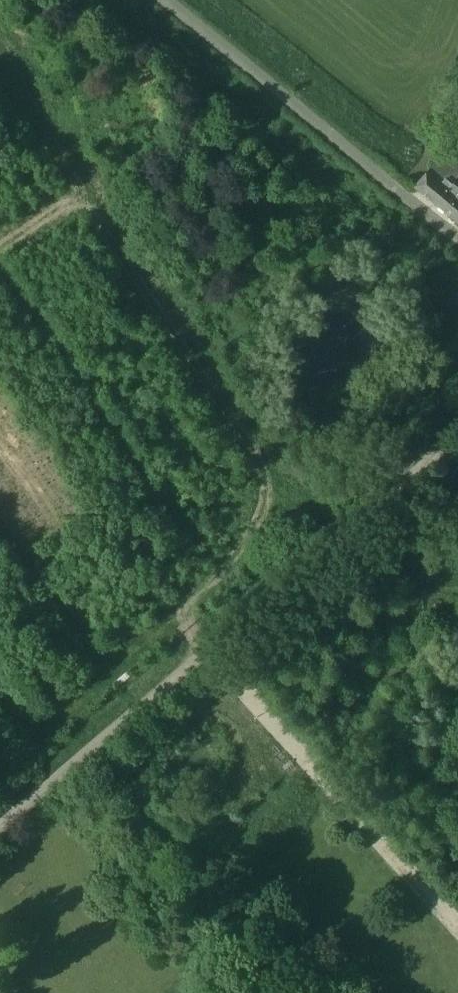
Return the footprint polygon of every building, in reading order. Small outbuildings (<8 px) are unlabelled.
[(457,222),(457,167),(442,154),(431,167),(432,168),(416,187),(457,222)]
